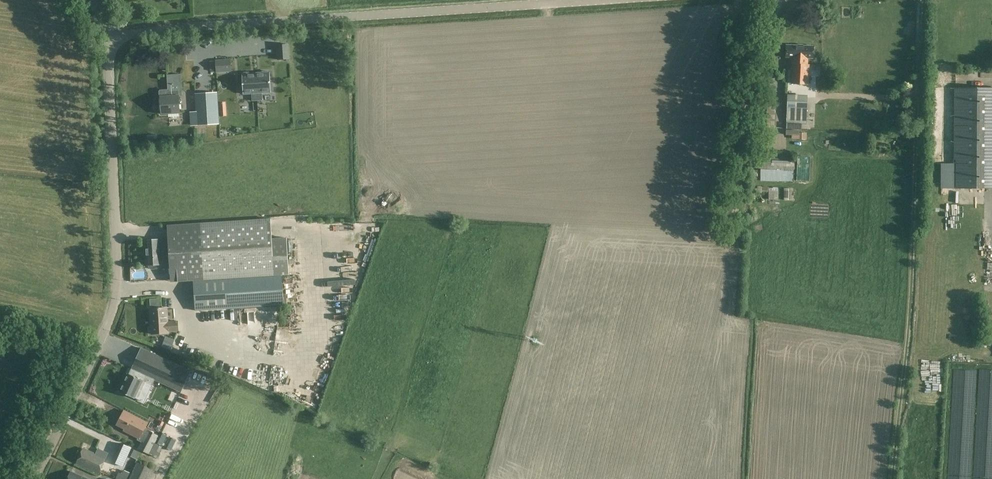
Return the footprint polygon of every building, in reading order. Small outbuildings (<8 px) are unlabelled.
[(278,60),(290,59),(289,44),(276,45),(278,60)] [(795,64),(808,65),(808,60),(814,60),(815,47),(787,45),(786,58),(795,58),(795,64)] [(231,60),(217,61),(218,73),(232,72),(231,60)] [(808,65),(795,64),(793,64),(791,84),(808,85),(809,65),(808,65)] [(256,73),(257,93),(272,92),(271,72),(256,73)] [(257,93),(256,73),(242,74),(243,94),(257,93)] [(183,97),(181,74),(167,75),(168,91),(160,91),(160,92),(160,98),(161,98),(162,114),(180,113),(179,97),(183,97)] [(198,124),(218,123),(216,93),(196,95),(198,113),(198,124)] [(788,95),(786,123),(807,124),(808,95),(788,95)] [(758,127),(762,127),(775,128),(776,102),(759,101),(758,127)] [(797,139),(797,136),(799,136),(799,130),(786,130),(786,135),(792,135),(794,135),(794,139),(797,139)] [(780,164),(771,163),(766,163),(766,160),(762,160),(761,169),(795,170),(795,162),(780,161),(780,164)] [(793,200),(793,189),(784,188),(784,200),(793,200)] [(778,191),(769,190),(769,191),(768,199),(778,199),(778,191)] [(169,226),(170,239),(147,240),(148,258),(147,259),(147,263),(148,264),(148,266),(149,266),(150,268),(151,270),(158,270),(160,268),(160,265),(176,265),(177,281),(194,280),(196,310),(284,305),(282,275),(290,274),(288,240),(273,240),(272,220),(169,226)] [(131,269),(132,277),(147,276),(146,268),(131,269)] [(77,309),(77,302),(63,300),(62,307),(77,309)] [(150,309),(151,319),(152,319),(153,325),(151,325),(151,327),(150,327),(148,328),(149,334),(150,335),(152,335),(152,336),(170,335),(169,331),(179,331),(178,321),(168,322),(167,308),(150,309)] [(170,350),(174,340),(166,336),(162,346),(170,350)] [(270,354),(271,347),(260,344),(258,351),(270,354)] [(142,381),(145,382),(153,385),(155,381),(181,393),(192,371),(142,348),(129,374),(142,381)] [(991,358),(974,358),(975,374),(991,373),(991,363),(991,358)] [(142,381),(129,374),(128,374),(120,391),(142,401),(146,393),(141,391),(145,382),(142,381)] [(142,438),(148,424),(126,413),(119,427),(142,438)] [(157,458),(161,450),(174,425),(155,416),(138,449),(157,458)] [(137,451),(121,443),(110,465),(122,471),(128,458),(133,460),(137,451)] [(96,454),(84,449),(77,465),(99,474),(108,453),(98,449),(96,454)] [(153,470),(137,462),(129,478),(149,478),(153,470)]
